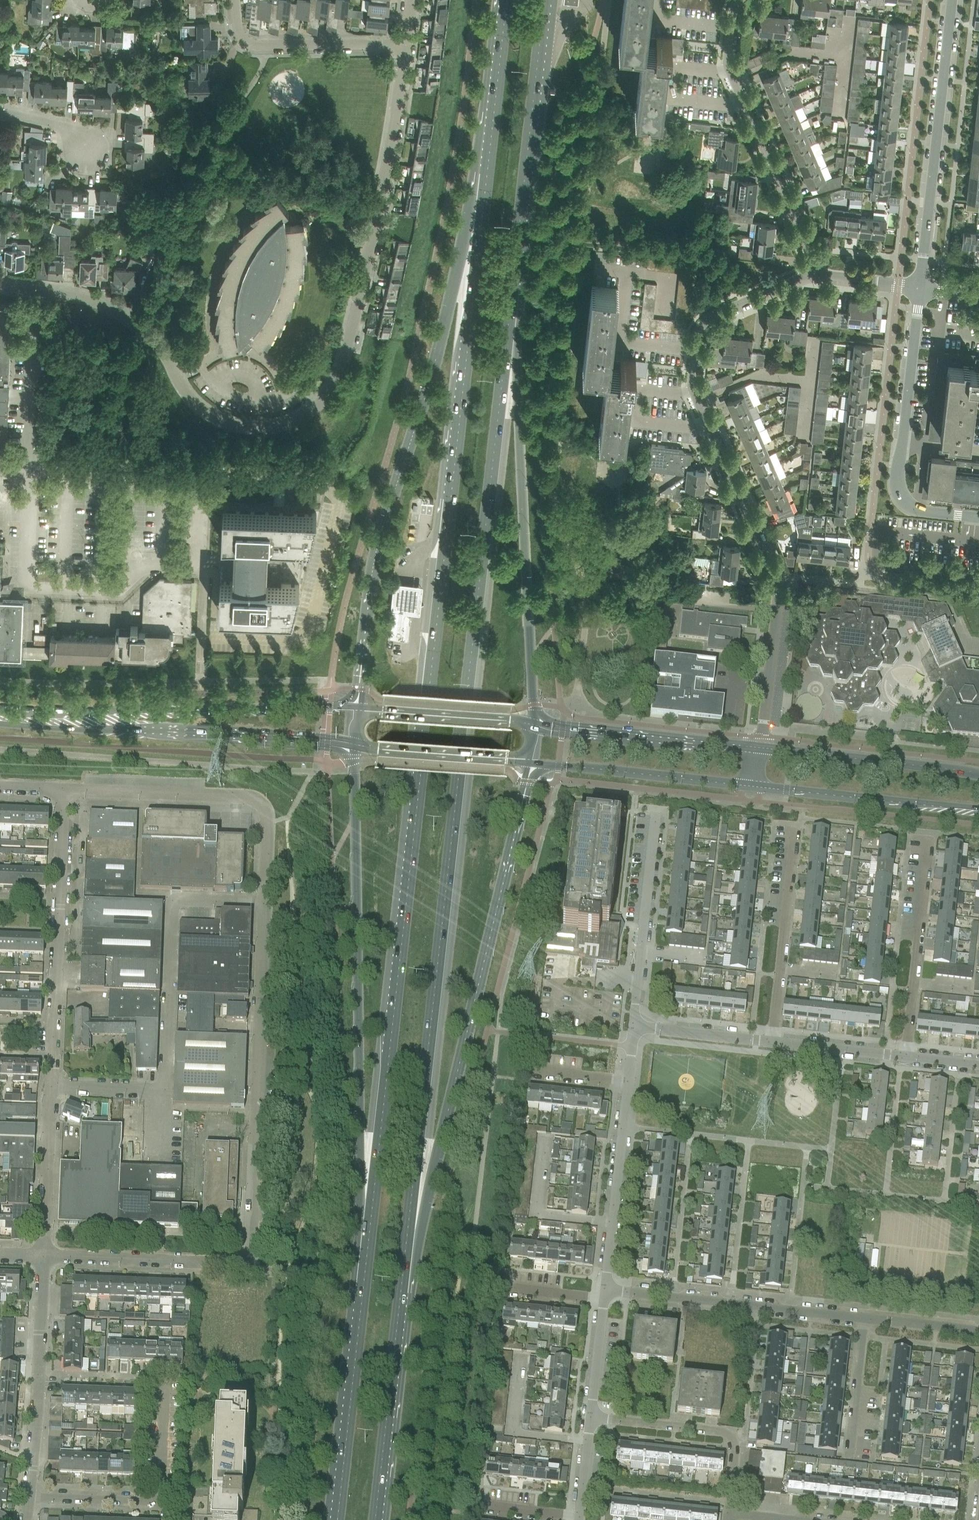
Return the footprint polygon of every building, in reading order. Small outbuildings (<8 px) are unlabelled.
[(29,20),(31,23),(49,23),(49,20),(52,20),(53,14),(50,14),(50,0),(33,0),(33,8),(31,8),(29,10),(29,20)] [(197,14),(206,14),(206,12),(217,12),(217,9),(219,9),(218,3),(217,3),(217,0),(212,0),(186,0),(192,0),(193,3),(197,3),(197,14)] [(244,0),(244,1),(247,2),(246,19),(251,19),(250,25),(260,28),(262,17),(270,18),(272,2),(273,2),(273,0),(244,0)] [(273,2),(272,2),(270,18),(269,24),(280,28),(281,17),(289,18),(290,18),(292,2),(292,0),(279,0),(279,3),(273,2)] [(292,2),(290,18),(289,18),(289,24),(299,27),(300,17),(309,18),(311,0),(298,0),(298,2),(292,2)] [(309,18),(308,24),(318,27),(320,16),(328,17),(331,1),(331,0),(311,0),(309,18)] [(331,1),(328,17),(327,23),(338,27),(339,16),(348,17),(350,0),(337,0),(337,2),(331,1)] [(371,10),(389,12),(391,1),(387,1),(387,0),(369,0),(368,10),(371,10)] [(435,20),(448,22),(451,0),(434,0),(435,3),(437,4),(435,20)] [(619,45),(643,48),(635,112),(661,115),(669,50),(677,51),(678,46),(681,46),(681,39),(647,35),(651,0),(624,0),(619,45)] [(714,9),(715,0),(706,0),(705,8),(714,9)] [(714,9),(722,10),(723,0),(715,0),(714,9)] [(815,17),(817,0),(803,0),(802,9),(815,11),(814,17),(815,17)] [(829,15),(835,15),(836,7),(830,7),(831,0),(817,0),(815,17),(816,11),(829,12),(829,15)] [(908,7),(916,8),(917,0),(909,0),(908,7)] [(837,16),(836,24),(843,25),(844,8),(836,7),(835,15),(837,16)] [(371,10),(370,16),(368,15),(367,26),(388,29),(389,18),(385,17),(386,12),(389,12),(371,10)] [(759,32),(773,33),(775,13),(761,12),(760,24),(755,24),(752,33),(758,35),(759,32)] [(784,42),(791,43),(793,29),(787,29),(789,15),(775,13),(773,33),(784,34),(784,42)] [(828,23),(836,24),(837,16),(835,15),(829,15),(828,23)] [(434,27),(432,43),(432,44),(445,45),(448,22),(435,20),(430,19),(430,20),(432,27),(434,27)] [(891,21),(889,35),(907,36),(908,23),(891,21)] [(182,38),(185,38),(185,50),(199,49),(199,53),(211,53),(211,49),(219,49),(219,37),(211,37),(210,22),(199,22),(199,24),(182,24),(182,38)] [(57,39),(57,43),(64,44),(64,45),(65,45),(66,46),(67,46),(68,46),(69,46),(70,46),(71,46),(72,46),(72,45),(73,45),(73,44),(79,44),(79,41),(80,41),(80,28),(80,25),(64,24),(63,29),(57,29),(57,39)] [(90,52),(100,53),(101,42),(102,42),(102,31),(102,25),(95,25),(95,28),(80,28),(80,41),(79,41),(79,44),(90,45),(90,52)] [(101,42),(100,53),(107,53),(107,48),(107,42),(123,43),(123,47),(129,47),(134,45),(135,30),(124,29),(124,26),(107,26),(107,31),(102,31),(102,42),(101,42)] [(793,29),(791,43),(800,44),(802,30),(793,29)] [(812,39),(812,45),(825,47),(826,40),(827,33),(817,32),(817,35),(813,35),(812,39)] [(889,35),(888,47),(906,49),(907,36),(889,35)] [(40,39),(38,44),(41,47),(45,46),(48,42),(45,38),(40,39)] [(431,51),(429,67),(429,68),(442,69),(445,45),(432,44),(432,43),(427,43),(427,44),(429,51),(431,51)] [(888,47),(887,60),(904,62),(906,49),(888,47)] [(767,51),(754,56),(757,64),(770,58),(767,51)] [(199,94),(199,97),(210,97),(210,95),(212,95),(212,87),(210,87),(210,77),(208,77),(208,60),(192,60),(192,77),(190,77),(190,93),(197,93),(197,94),(199,94)] [(887,60),(885,73),(903,75),(904,62),(887,60)] [(424,67),(426,75),(428,75),(426,89),(426,91),(426,92),(437,94),(439,94),(442,69),(429,68),(429,67),(424,67)] [(24,86),(29,87),(30,84),(31,70),(25,70),(25,68),(17,68),(17,75),(9,75),(8,75),(7,88),(7,91),(24,92),(24,86)] [(779,73),(764,79),(769,91),(785,84),(795,80),(794,78),(791,77),(788,69),(787,68),(778,72),(779,73)] [(272,75),(277,106),(306,101),(300,70),(272,75)] [(7,88),(8,75),(9,75),(9,72),(0,71),(0,88),(7,88)] [(885,73),(884,85),(901,87),(903,75),(885,73)] [(68,97),(73,97),(73,95),(74,95),(75,80),(68,80),(68,86),(52,85),(51,98),(51,102),(68,102),(68,97)] [(35,98),(51,98),(52,85),(53,82),(36,81),(36,84),(30,84),(29,87),(29,101),(35,101),(35,98)] [(95,109),(95,112),(112,113),(112,111),(112,108),(118,108),(118,107),(118,101),(118,98),(118,91),(119,81),(109,81),(108,96),(96,95),(95,109)] [(73,107),(73,111),(79,111),(79,108),(95,109),(96,95),(96,93),(84,92),(84,82),(75,82),(74,95),(73,95),(73,97),(73,107)] [(769,91),(774,103),(790,96),(785,84),(769,91)] [(884,85),(882,98),(900,100),(901,87),(884,85)] [(774,103),(779,115),(803,104),(798,93),(790,96),(774,103)] [(882,98),(881,111),(898,113),(900,100),(882,98)] [(118,108),(118,110),(127,111),(132,111),(132,112),(132,119),(127,119),(126,136),(131,136),(131,141),(143,142),(154,143),(154,131),(143,131),(144,120),(146,120),(146,115),(154,115),(154,107),(154,103),(149,102),(127,102),(118,101),(118,107),(118,108)] [(802,105),(779,115),(784,127),(808,117),(802,105)] [(881,111),(879,124),(897,126),(898,113),(881,111)] [(826,113),(823,119),(825,124),(831,121),(832,114),(826,113)] [(808,117),(784,127),(790,139),(806,132),(813,129),(808,117)] [(421,126),(418,142),(418,143),(430,145),(435,121),(417,118),(417,119),(418,126),(421,126)] [(852,120),(850,133),(851,133),(858,134),(858,135),(864,135),(865,124),(858,124),(858,121),(852,120)] [(709,124),(691,122),(691,128),(708,130),(709,124)] [(879,124),(878,137),(896,139),(897,126),(879,124)] [(720,146),(719,151),(738,153),(739,139),(727,137),(728,132),(710,130),(708,145),(720,146)] [(22,151),(22,159),(27,159),(30,159),(44,160),(44,161),(47,161),(48,144),(43,144),(43,132),(26,131),(25,141),(25,150),(25,151),(22,151)] [(790,139),(795,150),(811,143),(806,132),(790,139)] [(878,137),(877,149),(894,151),(896,139),(878,137)] [(131,141),(126,141),(125,148),(129,148),(128,164),(145,165),(145,150),(154,150),(154,143),(143,142),(131,141)] [(416,150),(414,166),(413,166),(426,169),(430,145),(418,143),(418,142),(413,141),(412,142),(414,150),(416,150)] [(795,150),(800,162),(816,155),(811,143),(795,150)] [(869,149),(868,161),(875,162),(893,164),(894,151),(877,149),(877,150),(869,149)] [(738,153),(719,151),(718,165),(736,167),(738,153)] [(800,162),(805,174),(821,167),(816,155),(800,162)] [(26,176),(26,182),(29,182),(36,182),(46,183),(46,176),(43,176),(44,161),(44,160),(30,159),(27,159),(26,176)] [(970,174),(978,175),(978,162),(971,161),(970,174)] [(875,162),(874,175),(891,177),(893,164),(875,162)] [(412,174),(409,190),(422,192),(426,169),(413,166),(414,166),(408,165),(408,166),(410,173),(412,174)] [(821,167),(805,174),(810,186),(815,184),(818,191),(841,184),(842,174),(826,179),(821,167)] [(709,170),(708,177),(725,179),(726,172),(709,170)] [(866,187),(880,189),(890,190),(891,177),(874,175),(868,174),(866,187)] [(968,186),(978,188),(978,175),(970,174),(968,186)] [(733,179),(731,192),(738,193),(756,195),(756,194),(757,194),(759,192),(759,186),(758,184),(757,184),(757,181),(739,179),(736,179),(733,179)] [(968,186),(967,200),(978,201),(978,188),(968,186)] [(74,191),(74,187),(57,187),(57,192),(51,192),(50,209),(57,209),(57,203),(64,204),(63,215),(72,216),(72,215),(73,204),(74,191)] [(73,204),(72,215),(94,215),(94,210),(95,205),(96,194),(96,188),(89,188),(89,191),(74,191),(73,204)] [(95,205),(94,210),(101,211),(117,211),(117,206),(118,200),(118,199),(128,199),(128,189),(118,189),(101,188),(101,194),(96,194),(95,205)] [(404,189),(405,197),(408,197),(406,209),(405,213),(405,214),(417,217),(422,192),(409,190),(404,189)] [(876,191),(875,199),(880,200),(881,200),(890,201),(890,195),(890,193),(882,192),(876,191)] [(717,204),(716,211),(729,212),(742,214),(743,208),(754,209),(755,206),(756,206),(757,205),(758,198),(757,197),(756,196),(756,195),(738,193),(731,192),(730,205),(717,204)] [(807,207),(821,202),(819,194),(804,198),(807,207)] [(890,195),(890,201),(893,203),(900,204),(901,196),(890,195)] [(244,228),(244,229),(245,229),(247,231),(234,245),(235,245),(237,247),(226,263),(227,263),(230,264),(221,282),(224,282),(218,301),(221,301),(217,320),(218,320),(221,320),(219,339),(220,339),(223,339),(224,351),(242,346),(241,343),(254,339),(257,342),(262,346),(268,337),(270,339),(271,339),(279,322),(282,323),(283,324),(289,305),(292,307),(296,288),(299,288),(300,289),(301,269),(304,270),(305,270),(303,251),(307,251),(304,232),(307,231),(304,223),(286,225),(285,215),(289,211),(278,196),(270,200),(272,203),(256,213),(256,214),(259,216),(244,228)] [(851,198),(851,206),(863,208),(864,199),(851,198)] [(829,211),(828,221),(834,222),(833,231),(846,232),(848,215),(848,214),(849,210),(833,208),(829,211)] [(849,210),(846,232),(859,233),(861,216),(861,211),(849,210)] [(742,214),(729,212),(728,219),(741,221),(742,214)] [(95,213),(95,227),(102,228),(103,213),(95,213)] [(859,233),(872,235),(874,217),(861,216),(859,233)] [(874,217),(872,235),(885,236),(887,219),(874,217)] [(54,221),(51,231),(61,234),(71,235),(72,228),(54,221)] [(749,236),(755,236),(775,239),(776,224),(751,221),(749,236)] [(963,244),(976,246),(977,230),(970,229),(970,227),(964,227),(963,244)] [(6,251),(5,263),(12,264),(12,268),(17,268),(17,267),(25,267),(26,252),(31,252),(31,243),(18,242),(18,241),(13,241),(13,242),(6,242),(7,230),(0,229),(0,239),(0,245),(6,245),(6,251)] [(775,239),(755,236),(754,250),(740,249),(739,257),(760,259),(760,252),(773,253),(775,239)] [(398,248),(394,264),(406,267),(412,243),(394,239),(394,240),(395,248),(398,248)] [(43,253),(43,272),(49,272),(49,274),(64,275),(64,265),(65,253),(49,253),(43,253)] [(100,277),(109,277),(109,261),(103,261),(104,255),(101,255),(97,254),(97,255),(93,255),(91,260),(82,260),(81,280),(84,280),(83,281),(91,282),(92,280),(96,280),(96,276),(100,276),(100,277)] [(114,279),(113,280),(113,290),(125,291),(125,289),(136,289),(136,279),(144,261),(131,256),(126,268),(116,268),(115,279),(114,279)] [(675,271),(681,272),(684,272),(685,260),(677,259),(675,271)] [(681,272),(680,279),(692,281),(694,261),(685,260),(684,272),(681,272)] [(392,272),(389,287),(389,288),(401,291),(406,267),(394,264),(389,263),(389,264),(390,271),(392,272)] [(592,291),(584,368),(607,370),(600,434),(621,436),(626,437),(627,426),(632,383),(633,373),(635,373),(641,374),(642,368),(645,369),(645,362),(611,358),(612,347),(618,288),(601,286),(597,286),(592,285),(592,291)] [(387,295),(383,311),(396,314),(401,291),(389,288),(389,287),(384,286),(383,287),(384,294),(387,295)] [(808,314),(822,316),(824,296),(810,294),(808,314)] [(832,325),(841,326),(842,312),(836,311),(838,297),(824,296),(822,316),(833,317),(832,325)] [(850,319),(861,320),(863,300),(850,299),(848,313),(842,312),(841,326),(849,327),(850,319)] [(861,320),(861,327),(872,328),(872,330),(880,331),(882,317),(876,316),(877,304),(877,302),(863,300),(861,320)] [(10,385),(11,346),(13,308),(0,307),(0,384),(10,385)] [(383,311),(378,310),(379,318),(382,318),(378,335),(390,338),(396,314),(383,311)] [(641,328),(649,329),(650,317),(654,317),(655,311),(643,310),(641,328)] [(766,331),(780,333),(782,313),(768,311),(766,331)] [(790,342),(798,343),(800,329),(794,328),(796,314),(782,313),(780,333),(791,334),(790,342)] [(679,320),(678,332),(686,333),(688,315),(676,314),(675,320),(679,320)] [(649,329),(658,330),(659,319),(654,318),(654,317),(650,317),(649,329)] [(669,331),(678,332),(679,320),(675,320),(675,321),(670,320),(669,331)] [(800,329),(798,343),(807,344),(809,330),(800,329)] [(736,362),(737,356),(739,336),(725,334),(723,346),(715,345),(714,345),(712,346),(711,347),(710,348),(710,349),(709,349),(709,350),(708,363),(720,364),(721,360),(736,362)] [(748,365),(755,366),(757,352),(752,352),(753,338),(739,336),(737,356),(748,357),(748,365)] [(855,343),(854,357),(871,359),(873,345),(855,343)] [(757,352),(755,366),(765,367),(766,353),(757,352)] [(977,359),(977,357),(943,353),(938,397),(933,438),(972,442),(978,382),(978,359),(977,359)] [(848,357),(846,369),(852,369),(870,371),(871,359),(854,357),(848,357)] [(852,369),(851,382),(868,384),(870,371),(852,369)] [(718,378),(721,386),(734,381),(731,373),(718,378)] [(851,382),(849,395),(867,397),(868,384),(851,382)] [(9,398),(10,388),(10,385),(0,384),(0,398),(9,398)] [(733,399),(728,401),(733,413),(749,407),(750,406),(754,404),(745,384),(730,391),(733,399)] [(842,395),(841,407),(866,410),(867,397),(850,395),(849,395),(842,394),(842,395)] [(9,412),(9,398),(0,398),(0,412),(9,412)] [(749,407),(733,413),(738,425),(754,418),(749,407)] [(840,407),(838,419),(847,420),(864,422),(866,410),(841,407),(840,407)] [(9,412),(0,412),(0,426),(8,426),(9,412)] [(754,418),(738,425),(743,437),(759,430),(760,430),(765,427),(760,416),(755,418),(754,418)] [(847,420),(845,433),(863,435),(864,422),(847,420)] [(8,440),(8,426),(0,426),(0,440),(8,440)] [(759,430),(743,437),(748,449),(764,442),(759,430)] [(845,433),(844,446),(861,448),(863,435),(845,433)] [(800,441),(799,454),(804,452),(811,453),(812,445),(808,445),(808,442),(800,441)] [(764,442),(748,449),(754,461),(769,454),(764,442)] [(649,469),(687,474),(688,468),(690,468),(692,453),(683,452),(679,447),(652,444),(652,448),(651,448),(649,469)] [(844,446),(842,459),(860,461),(861,448),(844,446)] [(769,454),(754,461),(759,472),(774,466),(769,454)] [(950,457),(949,462),(931,460),(927,491),(978,497),(978,460),(950,457)] [(842,459),(841,471),(858,473),(860,461),(842,459)] [(774,466),(759,472),(764,484),(780,477),(774,466)] [(673,488),(672,492),(675,492),(688,494),(704,495),(705,488),(709,485),(706,480),(707,470),(690,468),(688,468),(687,474),(686,479),(673,488)] [(841,471),(839,484),(857,486),(858,473),(841,471)] [(780,477),(764,484),(769,496),(785,489),(780,477)] [(839,484),(838,497),(856,499),(857,486),(839,484)] [(785,489),(769,496),(774,508),(775,508),(776,507),(780,516),(794,513),(795,513),(785,489)] [(856,499),(838,497),(837,510),(854,512),(856,499)] [(703,501),(701,515),(721,517),(722,503),(703,501)] [(220,607),(220,611),(221,611),(223,611),(223,618),(291,621),(294,607),(317,513),(309,512),(308,512),(296,512),(297,504),(296,504),(285,504),(274,504),(228,502),(227,509),(225,509),(224,509),(223,539),(224,539),(223,553),(223,566),(222,581),(221,581),(220,607)] [(799,539),(797,556),(810,558),(812,540),(813,525),(809,525),(810,514),(806,513),(805,513),(805,510),(795,513),(794,513),(800,531),(799,539)] [(814,514),(813,523),(822,524),(823,515),(814,514)] [(694,528),(693,535),(706,536),(707,530),(719,531),(721,517),(701,515),(699,529),(694,528)] [(838,543),(836,561),(849,562),(851,545),(850,545),(851,537),(838,536),(838,543)] [(810,558),(823,559),(825,542),(812,540),(810,558)] [(823,559),(836,561),(838,543),(825,542),(823,559)] [(721,544),(720,559),(739,561),(741,546),(721,544)] [(711,579),(710,583),(724,584),(724,580),(725,574),(738,575),(739,561),(720,559),(718,572),(712,572),(711,578),(711,579)] [(117,628),(117,637),(116,654),(119,655),(119,656),(158,657),(158,656),(161,656),(161,654),(162,654),(163,654),(164,653),(165,653),(167,652),(167,651),(169,650),(169,649),(170,649),(170,648),(171,647),(171,646),(171,645),(171,644),(171,643),(171,642),(174,642),(174,631),(190,632),(192,579),(161,578),(146,593),(144,629),(139,629),(139,626),(131,626),(131,627),(120,627),(120,628),(117,628)] [(394,581),(391,610),(392,610),(407,611),(420,613),(423,585),(394,581)] [(23,645),(24,600),(7,599),(0,587),(0,656),(22,657),(23,645)] [(811,651),(806,658),(809,667),(810,667),(819,668),(823,677),(832,678),(836,687),(831,694),(834,703),(844,705),(848,714),(858,715),(863,707),(873,708),(879,700),(875,691),(880,684),(877,674),(882,667),(891,668),(897,660),(893,651),(899,644),(895,634),(886,633),(882,625),(872,623),(869,615),(870,599),(860,598),(855,605),(854,605),(845,604),(843,607),(840,612),(830,610),(825,618),(815,617),(809,625),(813,634),(807,641),(811,651)] [(921,663),(928,679),(934,680),(932,674),(962,662),(949,632),(954,626),(946,607),(927,605),(913,624),(918,634),(923,635),(930,651),(921,663)] [(389,637),(409,639),(411,619),(411,617),(407,611),(392,610),(389,637)] [(708,650),(727,653),(737,654),(737,650),(739,650),(741,637),(739,636),(740,627),(747,628),(748,619),(682,612),(679,636),(709,640),(708,650)] [(51,646),(51,658),(69,659),(69,655),(116,657),(116,654),(117,637),(52,634),(51,646)] [(656,654),(666,655),(668,637),(658,636),(656,654)] [(22,657),(51,658),(51,646),(23,645),(22,657)] [(697,662),(657,657),(655,678),(658,679),(656,691),(653,691),(651,714),(721,722),(724,699),(709,697),(710,685),(713,685),(715,669),(696,667),(697,662)] [(928,679),(930,684),(936,685),(937,684),(940,680),(944,681),(946,686),(950,686),(949,689),(948,689),(934,709),(937,718),(937,719),(942,733),(953,734),(978,737),(978,673),(969,672),(968,674),(960,673),(958,668),(962,662),(932,674),(934,680),(928,679)] [(11,833),(11,827),(12,806),(6,806),(6,810),(0,809),(0,811),(0,833),(11,833)] [(11,827),(23,828),(24,810),(18,810),(18,807),(12,806),(11,827)] [(23,828),(35,828),(36,807),(31,807),(30,811),(24,810),(23,828)] [(36,807),(35,828),(48,829),(49,811),(42,811),(42,808),(36,807)] [(90,812),(89,841),(136,843),(137,814),(90,812)] [(679,814),(678,826),(693,828),(695,815),(679,814)] [(141,889),(171,890),(234,893),(234,890),(240,890),(241,889),(242,889),(242,888),(242,884),(243,884),(244,840),(243,839),(217,838),(217,834),(206,833),(207,817),(152,815),(148,815),(147,815),(147,816),(146,816),(146,817),(146,818),(145,830),(143,830),(141,889)] [(585,824),(581,823),(576,823),(565,928),(563,927),(548,926),(545,956),(556,957),(557,952),(579,955),(578,959),(597,961),(596,967),(615,966),(615,965),(620,919),(607,917),(609,902),(607,902),(608,897),(610,897),(611,887),(609,887),(609,882),(611,882),(612,873),(611,872),(611,867),(613,867),(614,858),(612,857),(613,852),(615,852),(616,843),(614,843),(615,837),(616,837),(617,828),(616,828),(616,822),(618,823),(618,822),(586,818),(585,824)] [(746,825),(745,838),(760,839),(761,827),(746,825)] [(678,826),(677,838),(692,840),(693,828),(678,826)] [(813,829),(812,840),(827,842),(828,830),(813,829)] [(677,838),(675,850),(691,852),(692,840),(677,838)] [(745,838),(744,850),(759,851),(760,839),(745,838)] [(812,840),(810,852),(826,854),(827,842),(812,840)] [(880,840),(878,852),(894,854),(895,842),(880,840)] [(86,841),(85,861),(136,863),(136,843),(89,841),(86,841)] [(946,843),(945,855),(960,857),(962,845),(946,843)] [(675,850),(674,862),(689,863),(691,852),(675,850)] [(744,850),(742,861),(757,863),(759,851),(744,850)] [(810,852),(809,865),(824,866),(826,854),(810,852)] [(878,852),(877,864),(892,866),(894,854),(878,852)] [(945,855),(944,868),(959,869),(966,870),(967,858),(960,857),(945,855)] [(85,861),(85,882),(135,883),(136,863),(85,861)] [(742,861),(741,873),(756,875),(757,863),(742,861)] [(674,862),(673,874),(693,876),(693,871),(688,871),(689,863),(674,862)] [(877,864),(876,876),(891,878),(892,866),(877,864)] [(809,865),(807,876),(823,878),(824,866),(809,865)] [(944,868),(942,879),(958,881),(959,869),(944,868)] [(9,892),(10,871),(0,871),(0,888),(3,888),(3,892),(9,892)] [(15,889),(21,889),(22,871),(10,871),(9,892),(15,892),(15,889)] [(27,893),(33,893),(34,872),(22,871),(21,889),(27,889),(27,893)] [(34,872),(33,893),(39,893),(39,890),(46,890),(47,872),(34,872)] [(741,873),(740,885),(755,887),(756,875),(741,873)] [(673,874),(671,886),(687,887),(691,888),(692,888),(694,876),(693,876),(673,874)] [(807,876),(806,888),(821,890),(823,878),(807,876)] [(876,876),(874,888),(890,889),(891,878),(876,876)] [(942,879),(941,891),(956,893),(958,881),(942,879)] [(85,882),(84,901),(134,903),(135,883),(85,882)] [(734,885),(733,897),(738,897),(753,899),(755,887),(740,885),(734,885)] [(671,886),(670,898),(685,899),(687,887),(671,886)] [(867,887),(866,899),(873,900),(888,902),(890,889),(874,888),(867,887)] [(806,888),(805,900),(820,902),(821,890),(806,888)] [(941,891),(940,903),(955,905),(956,893),(941,891)] [(738,897),(737,909),(752,911),(753,899),(738,897)] [(670,898),(669,910),(684,911),(685,899),(670,898)] [(805,900),(803,912),(819,914),(820,902),(805,900)] [(873,900),(871,912),(887,914),(888,902),(873,900)] [(84,901),(83,932),(162,934),(163,904),(134,903),(84,901)] [(940,903),(938,915),(954,917),(955,905),(940,903)] [(737,909),(736,921),(751,923),(752,911),(737,909)] [(181,921),(180,938),(250,941),(252,911),(222,910),(221,922),(215,922),(181,921)] [(669,910),(667,921),(683,923),(684,911),(669,910)] [(803,912),(802,924),(817,926),(819,914),(803,912)] [(871,912),(870,924),(885,926),(887,914),(871,912)] [(938,915),(937,928),(952,929),(954,917),(938,915)] [(670,934),(676,935),(681,935),(683,923),(667,921),(666,934),(670,934)] [(736,921),(734,933),(749,935),(751,923),(736,921)] [(802,924),(800,936),(816,938),(817,926),(802,924)] [(870,924),(869,936),(884,938),(885,926),(870,924)] [(937,928),(936,939),(951,941),(957,942),(958,942),(959,930),(952,929),(937,928)] [(83,932),(82,961),(113,962),(160,964),(162,934),(83,932)] [(7,954),(19,954),(19,937),(13,937),(13,933),(8,933),(7,954)] [(734,933),(733,945),(748,947),(749,935),(734,933)] [(19,954),(31,955),(32,934),(26,934),(26,937),(19,937),(19,954)] [(32,934),(31,955),(43,955),(44,938),(37,938),(37,934),(32,934)] [(803,949),(809,950),(814,950),(816,938),(800,936),(799,949),(803,949)] [(869,936),(867,948),(883,950),(884,938),(869,936)] [(178,996),(187,996),(234,998),(244,998),(248,998),(250,941),(180,938),(178,996)] [(936,939),(934,952),(956,954),(957,942),(951,941),(936,939)] [(733,945),(731,957),(747,959),(748,947),(733,945)] [(867,948),(866,960),(881,961),(883,950),(867,948)] [(934,952),(933,963),(937,964),(943,964),(948,965),(949,965),(955,966),(956,954),(934,952)] [(747,959),(731,957),(730,969),(745,971),(747,959)] [(866,960),(864,972),(880,974),(881,961),(866,960)] [(80,991),(110,992),(112,992),(113,962),(82,961),(80,991)] [(112,992),(159,994),(160,964),(113,962),(112,992)] [(28,968),(28,974),(42,975),(43,965),(30,964),(30,968),(28,968)] [(880,974),(864,972),(863,984),(878,985),(880,974)] [(734,997),(732,1013),(744,1014),(745,1005),(751,1005),(753,990),(746,989),(745,992),(734,991),(734,997)] [(673,996),(672,1006),(684,1007),(686,992),(674,991),(673,996)] [(109,1020),(135,1021),(158,1022),(159,994),(112,992),(110,992),(109,1020)] [(684,1007),(696,1009),(698,993),(686,992),(684,1007)] [(696,1009),(708,1010),(710,995),(698,993),(696,1009)] [(708,1010),(720,1011),(722,996),(710,995),(708,1010)] [(187,996),(186,1036),(213,1037),(214,1006),(227,1006),(226,1021),(246,1021),(246,1015),(248,1015),(248,1012),(247,1012),(247,1006),(234,1006),(234,998),(187,996)] [(720,1011),(732,1013),(734,997),(722,996),(720,1011)] [(10,1014),(16,1014),(17,998),(5,997),(4,1017),(10,1017),(10,1014)] [(23,1017),(28,1018),(29,998),(17,998),(16,1014),(23,1014),(23,1017)] [(29,998),(28,1018),(34,1018),(34,1014),(41,1015),(42,999),(29,998)] [(820,1007),(818,1022),(830,1024),(832,1008),(833,1001),(821,1000),(820,1007)] [(782,1018),(795,1020),(796,1004),(784,1003),(782,1018)] [(795,1020),(807,1021),(808,1006),(796,1004),(795,1020)] [(807,1021),(818,1022),(820,1007),(808,1006),(807,1021)] [(830,1024),(842,1025),(844,1010),(832,1008),(830,1024)] [(842,1025),(854,1026),(856,1011),(844,1010),(842,1025)] [(854,1026),(866,1028),(868,1013),(856,1011),(854,1026)] [(90,1036),(104,1036),(104,1021),(92,1021),(92,1018),(90,1018),(90,1012),(74,1012),(74,1036),(90,1036)] [(868,1013),(866,1028),(878,1029),(880,1014),(868,1013)] [(930,1020),(928,1035),(940,1036),(942,1021),(943,1014),(931,1013),(930,1020)] [(916,1033),(928,1035),(930,1020),(918,1018),(916,1033)] [(109,1021),(104,1021),(104,1036),(127,1035),(136,1035),(135,1021),(109,1020),(109,1021)] [(158,1022),(135,1021),(136,1045),(136,1071),(156,1072),(158,1022)] [(940,1036),(952,1037),(953,1022),(942,1021),(940,1036)] [(952,1037),(964,1039),(966,1024),(953,1022),(952,1037)] [(964,1039),(976,1040),(977,1025),(966,1024),(964,1039)] [(136,1035),(127,1035),(127,1046),(136,1045),(136,1035)] [(90,1051),(90,1036),(74,1036),(74,1051),(90,1051)] [(213,1037),(186,1036),(176,1036),(173,1106),(244,1108),(246,1039),(213,1037)] [(12,1082),(13,1082),(13,1062),(1,1062),(0,1082),(6,1082),(6,1076),(13,1077),(12,1082)] [(13,1077),(13,1082),(19,1083),(25,1083),(26,1077),(26,1063),(14,1062),(13,1077)] [(26,1077),(25,1083),(31,1083),(32,1077),(38,1078),(39,1063),(26,1063),(26,1077)] [(872,1075),(871,1087),(886,1089),(887,1077),(872,1075)] [(931,1081),(929,1093),(944,1095),(946,1083),(931,1081)] [(871,1087),(869,1099),(885,1100),(886,1089),(871,1087)] [(527,1104),(539,1105),(541,1090),(528,1088),(527,1104)] [(539,1105),(551,1106),(553,1091),(541,1090),(539,1105)] [(551,1106),(563,1108),(565,1092),(553,1091),(551,1106)] [(25,1096),(25,1103),(36,1104),(36,1097),(30,1096),(30,1092),(25,1092),(25,1096)] [(563,1108),(575,1109),(577,1094),(565,1092),(563,1108)] [(929,1093),(928,1106),(943,1107),(944,1095),(929,1093)] [(575,1109),(587,1110),(589,1095),(577,1094),(575,1109)] [(589,1095),(587,1110),(600,1112),(599,1117),(607,1118),(608,1104),(601,1103),(602,1097),(589,1095)] [(869,1099),(868,1111),(883,1112),(885,1100),(869,1099)] [(70,1119),(80,1123),(82,1116),(87,1117),(90,1109),(77,1104),(77,1107),(68,1104),(63,1117),(68,1119),(67,1120),(70,1120),(70,1119)] [(6,1127),(6,1125),(7,1118),(35,1120),(35,1119),(36,1107),(0,1105),(0,1127),(6,1127)] [(928,1106),(927,1117),(942,1119),(943,1107),(928,1106)] [(967,1113),(966,1122),(971,1122),(972,1113),(975,1114),(975,1111),(967,1110),(967,1113)] [(868,1111),(867,1123),(882,1125),(883,1112),(868,1111)] [(927,1117),(925,1129),(940,1131),(942,1119),(927,1117)] [(882,1125),(867,1123),(865,1135),(880,1136),(882,1125)] [(65,1224),(118,1226),(121,1166),(120,1166),(121,1151),(119,1151),(121,1144),(122,1126),(81,1124),(79,1164),(62,1163),(62,1174),(66,1174),(66,1180),(59,1186),(59,1206),(61,1206),(60,1218),(65,1224)] [(35,1140),(35,1128),(35,1127),(6,1125),(6,1127),(0,1127),(0,1138),(35,1140)] [(925,1129),(924,1141),(939,1143),(940,1131),(925,1129)] [(594,1133),(594,1139),(602,1140),(606,1140),(607,1134),(607,1133),(594,1132),(594,1133)] [(11,1172),(33,1173),(35,1140),(0,1138),(0,1155),(3,1155),(2,1172),(11,1172)] [(574,1140),(573,1152),(593,1155),(593,1154),(592,1154),(593,1143),(594,1143),(594,1142),(574,1140)] [(554,1141),(553,1150),(556,1150),(556,1151),(559,1151),(562,1152),(563,1148),(559,1147),(560,1141),(554,1141)] [(662,1141),(661,1154),(676,1155),(677,1143),(662,1141)] [(924,1141),(923,1153),(938,1155),(939,1143),(924,1141)] [(240,1203),(241,1190),(240,1190),(240,1191),(237,1191),(238,1144),(228,1144),(228,1146),(206,1145),(203,1219),(233,1220),(233,1211),(236,1211),(236,1208),(240,1208),(240,1203)] [(573,1152),(571,1164),(591,1166),(592,1155),(593,1155),(573,1152)] [(917,1157),(916,1164),(921,1165),(923,1165),(936,1167),(938,1155),(923,1153),(922,1157),(917,1157)] [(661,1154),(660,1166),(675,1167),(676,1155),(661,1154)] [(571,1164),(570,1176),(590,1179),(590,1178),(591,1167),(591,1166),(571,1164)] [(118,1226),(149,1227),(152,1167),(121,1166),(118,1226)] [(660,1166),(658,1178),(673,1179),(675,1167),(660,1166)] [(152,1167),(149,1227),(179,1228),(179,1218),(180,1204),(181,1168),(152,1167)] [(8,1206),(12,1206),(28,1206),(29,1185),(28,1185),(28,1182),(33,1182),(33,1173),(11,1172),(11,1173),(12,1173),(12,1184),(9,1184),(8,1206)] [(713,1179),(713,1183),(717,1184),(732,1186),(733,1174),(718,1172),(717,1180),(713,1179)] [(570,1176),(568,1188),(589,1191),(589,1190),(588,1190),(589,1179),(590,1179),(570,1176)] [(658,1178),(657,1190),(672,1191),(673,1179),(658,1178)] [(717,1184),(716,1196),(731,1198),(732,1186),(717,1184)] [(568,1188),(567,1200),(587,1203),(587,1202),(588,1191),(589,1191),(568,1188)] [(657,1190),(655,1202),(671,1204),(672,1191),(657,1190)] [(716,1196),(714,1208),(729,1210),(731,1198),(716,1196)] [(587,1203),(567,1200),(566,1213),(586,1215),(586,1214),(585,1214),(587,1203)] [(655,1202),(654,1214),(669,1216),(671,1204),(655,1202)] [(774,1202),(773,1215),(788,1216),(789,1204),(774,1202)] [(198,1205),(180,1204),(179,1218),(197,1219),(198,1205)] [(12,1208),(12,1222),(20,1223),(31,1223),(32,1207),(28,1206),(12,1206),(12,1208)] [(707,1220),(713,1220),(728,1222),(729,1210),(714,1208),(709,1208),(707,1220)] [(654,1214),(653,1226),(668,1227),(669,1216),(654,1214)] [(773,1215),(772,1227),(786,1229),(788,1216),(773,1215)] [(713,1220),(711,1232),(727,1234),(728,1222),(713,1220)] [(653,1226),(651,1237),(667,1239),(668,1227),(653,1226)] [(772,1227),(770,1239),(785,1240),(786,1229),(772,1227)] [(20,1229),(12,1229),(11,1230),(11,1241),(20,1241),(20,1229)] [(711,1232),(710,1244),(725,1246),(727,1234),(711,1232)] [(651,1237),(650,1250),(665,1251),(667,1239),(651,1237)] [(536,1245),(534,1261),(546,1262),(548,1247),(548,1243),(548,1241),(536,1239),(536,1245)] [(770,1239),(769,1251),(784,1252),(785,1240),(770,1239)] [(509,1258),(522,1259),(524,1244),(511,1242),(509,1258)] [(546,1262),(558,1263),(560,1244),(548,1243),(548,1247),(546,1262)] [(522,1259),(534,1261),(536,1245),(524,1244),(522,1259)] [(558,1263),(570,1265),(572,1249),(572,1245),(560,1244),(558,1263)] [(710,1244),(709,1256),(724,1258),(725,1246),(710,1244)] [(572,1249),(570,1265),(582,1266),(590,1267),(591,1248),(584,1247),(584,1251),(577,1250),(578,1246),(572,1245),(572,1249)] [(856,1245),(853,1273),(861,1274),(861,1271),(870,1272),(872,1246),(856,1245)] [(650,1250),(649,1261),(664,1263),(665,1251),(650,1250)] [(769,1251),(768,1263),(782,1264),(784,1252),(769,1251)] [(709,1256),(707,1268),(723,1270),(724,1258),(709,1256)] [(664,1263),(649,1261),(647,1274),(663,1275),(664,1263)] [(768,1263),(766,1275),(781,1276),(782,1264),(768,1263)] [(723,1270),(707,1268),(706,1280),(721,1282),(723,1270)] [(7,1274),(6,1295),(13,1295),(13,1294),(19,1294),(18,1302),(25,1302),(26,1281),(20,1281),(20,1274),(7,1274)] [(781,1276),(766,1275),(765,1287),(780,1288),(781,1276)] [(73,1278),(73,1287),(72,1293),(73,1297),(85,1297),(86,1279),(85,1279),(85,1280),(74,1279),(74,1278),(73,1278)] [(86,1279),(85,1297),(98,1298),(98,1279),(98,1280),(86,1280),(86,1279)] [(99,1279),(98,1279),(98,1298),(110,1298),(111,1280),(111,1281),(99,1280),(99,1279)] [(111,1280),(110,1298),(122,1299),(123,1280),(123,1281),(111,1281),(111,1280)] [(123,1280),(122,1299),(135,1299),(135,1281),(135,1282),(123,1281),(123,1280)] [(136,1281),(135,1281),(135,1299),(147,1299),(148,1281),(147,1281),(147,1282),(136,1282),(136,1281)] [(148,1281),(147,1299),(147,1305),(159,1306),(160,1282),(160,1283),(148,1282),(148,1281)] [(159,1306),(172,1306),(172,1300),(173,1282),(172,1282),(172,1283),(161,1283),(161,1282),(160,1282),(159,1306)] [(173,1282),(172,1300),(185,1301),(184,1306),(190,1306),(190,1293),(185,1293),(185,1283),(185,1284),(173,1283),(173,1282)] [(514,1329),(515,1323),(516,1307),(504,1306),(502,1327),(514,1329)] [(516,1307),(515,1323),(527,1324),(528,1309),(516,1307)] [(527,1324),(539,1325),(540,1310),(528,1309),(527,1324)] [(539,1325),(551,1327),(552,1312),(540,1310),(539,1325)] [(551,1327),(563,1328),(565,1313),(552,1312),(551,1327)] [(565,1313),(563,1328),(575,1329),(577,1314),(565,1313)] [(171,1315),(171,1323),(174,1323),(184,1324),(185,1316),(171,1315)] [(65,1334),(82,1335),(83,1322),(65,1321),(65,1322),(66,1322),(65,1334)] [(676,1328),(636,1323),(634,1323),(630,1360),(672,1365),(676,1328)] [(768,1336),(767,1347),(784,1349),(791,1350),(792,1340),(792,1338),(793,1333),(776,1331),(775,1336),(768,1336)] [(64,1346),(82,1347),(82,1335),(65,1334),(65,1346),(64,1346)] [(145,1344),(144,1362),(145,1362),(145,1361),(157,1361),(156,1362),(157,1362),(157,1344),(158,1341),(145,1341),(145,1344)] [(119,1361),(120,1361),(120,1343),(108,1343),(107,1360),(108,1360),(108,1359),(119,1360),(119,1361)] [(132,1361),(133,1344),(120,1343),(120,1361),(120,1360),(132,1360),(132,1361)] [(830,1343),(829,1354),(846,1356),(848,1344),(830,1343)] [(144,1362),(145,1344),(133,1344),(132,1361),(132,1360),(144,1361),(144,1362)] [(157,1344),(157,1362),(157,1361),(169,1362),(170,1345),(157,1344)] [(170,1345),(169,1362),(170,1362),(181,1362),(181,1363),(182,1363),(183,1345),(170,1345)] [(64,1358),(64,1359),(81,1360),(82,1347),(64,1346),(64,1347),(65,1347),(64,1359),(64,1358)] [(767,1347),(766,1360),(783,1362),(784,1349),(767,1347)] [(893,1349),(892,1361),(908,1363),(909,1351),(893,1349)] [(829,1354),(828,1366),(845,1368),(846,1356),(829,1354)] [(956,1356),(954,1368),(971,1370),(973,1358),(956,1356)] [(551,1358),(550,1370),(568,1372),(569,1360),(570,1361),(570,1360),(551,1358)] [(81,1360),(64,1359),(64,1371),(63,1371),(63,1372),(81,1372),(81,1360)] [(766,1360),(764,1372),(781,1374),(783,1362),(766,1360)] [(1,1365),(1,1376),(18,1377),(18,1366),(18,1362),(13,1362),(3,1361),(2,1365),(1,1365)] [(892,1361),(890,1374),(907,1375),(908,1363),(892,1361)] [(828,1366),(827,1378),(844,1380),(845,1368),(828,1366)] [(954,1368),(953,1380),(970,1382),(971,1370),(954,1368)] [(550,1370),(548,1382),(567,1384),(566,1384),(568,1373),(568,1372),(550,1370)] [(764,1372),(763,1384),(780,1386),(781,1374),(764,1372)] [(890,1374),(889,1385),(905,1387),(907,1375),(890,1374)] [(17,1388),(18,1377),(1,1376),(0,1376),(0,1387),(17,1388)] [(681,1376),(677,1413),(719,1418),(723,1381),(681,1376)] [(827,1378),(825,1391),(842,1392),(844,1380),(827,1378)] [(953,1380),(951,1392),(968,1394),(970,1382),(953,1380)] [(551,1394),(551,1395),(565,1396),(566,1385),(567,1385),(567,1384),(548,1382),(547,1394),(551,1394)] [(763,1384),(762,1396),(779,1398),(780,1386),(763,1384)] [(889,1385),(888,1397),(904,1399),(905,1387),(889,1385)] [(16,1399),(17,1388),(0,1387),(0,1398),(16,1399)] [(62,1399),(62,1405),(62,1406),(75,1406),(76,1389),(75,1389),(75,1390),(64,1389),(64,1388),(63,1388),(62,1399)] [(76,1389),(75,1406),(75,1412),(87,1412),(88,1389),(88,1390),(76,1390),(76,1389)] [(88,1389),(87,1412),(99,1413),(100,1407),(100,1390),(88,1390),(88,1389)] [(101,1390),(100,1390),(100,1407),(112,1408),(113,1390),(112,1390),(112,1391),(101,1391),(101,1390)] [(113,1390),(112,1408),(124,1408),(125,1391),(125,1392),(113,1391),(113,1390)] [(124,1408),(124,1416),(136,1416),(137,1409),(138,1391),(137,1391),(137,1392),(126,1392),(126,1391),(125,1391),(124,1408)] [(825,1391),(824,1403),(841,1405),(842,1392),(825,1391)] [(951,1392),(950,1404),(967,1406),(968,1394),(951,1392)] [(551,1395),(550,1407),(564,1408),(565,1397),(565,1396),(551,1395)] [(762,1396),(760,1408),(777,1410),(779,1398),(762,1396)] [(888,1397),(886,1410),(903,1411),(904,1399),(888,1397)] [(15,1410),(16,1399),(0,1398),(0,1409),(15,1410)] [(824,1403),(823,1415),(840,1416),(841,1405),(824,1403)] [(950,1404),(949,1417),(966,1419),(967,1406),(950,1404)] [(544,1407),(543,1418),(563,1420),(562,1420),(564,1409),(564,1408),(550,1407),(544,1407)] [(760,1408),(759,1420),(776,1421),(777,1410),(760,1408)] [(15,1420),(15,1410),(0,1409),(0,1419),(15,1420)] [(240,1512),(243,1512),(243,1511),(247,1410),(217,1409),(214,1488),(213,1516),(213,1519),(239,1519),(240,1512)] [(886,1410),(885,1422),(901,1423),(903,1411),(886,1410)] [(823,1415),(821,1426),(838,1428),(840,1416),(823,1415)] [(949,1417),(947,1428),(964,1430),(966,1419),(949,1417)] [(563,1420),(543,1418),(541,1430),(562,1433),(562,1432),(561,1432),(562,1421),(563,1421),(563,1420)] [(14,1431),(15,1420),(0,1419),(0,1430),(14,1431)] [(759,1420),(758,1432),(775,1434),(781,1434),(783,1422),(776,1422),(776,1421),(759,1420)] [(885,1422),(884,1434),(900,1435),(908,1436),(909,1424),(901,1423),(885,1422)] [(124,1426),(123,1434),(126,1434),(126,1433),(136,1433),(136,1426),(124,1426)] [(821,1426),(820,1439),(837,1440),(838,1428),(821,1426)] [(947,1428),(946,1440),(963,1442),(964,1430),(947,1428)] [(9,1451),(10,1442),(13,1442),(14,1431),(0,1430),(0,1448),(9,1451)] [(758,1432),(756,1444),(766,1445),(773,1446),(774,1445),(780,1446),(781,1434),(775,1434),(758,1432)] [(484,1439),(483,1453),(488,1453),(491,1452),(492,1446),(489,1444),(490,1434),(486,1434),(485,1439),(484,1439)] [(503,1435),(490,1434),(492,1437),(492,1443),(501,1444),(501,1441),(502,1441),(502,1438),(503,1435)] [(884,1434),(882,1445),(899,1447),(900,1435),(884,1434)] [(820,1439),(819,1450),(836,1452),(837,1440),(820,1439)] [(617,1461),(630,1463),(633,1440),(628,1440),(628,1446),(618,1445),(617,1461)] [(630,1463),(643,1464),(645,1448),(636,1447),(637,1441),(633,1440),(630,1463)] [(946,1440),(945,1452),(962,1454),(963,1442),(946,1440)] [(643,1464),(656,1466),(658,1443),(654,1443),(653,1449),(645,1448),(643,1464)] [(656,1466),(669,1467),(671,1451),(662,1450),(663,1444),(658,1443),(656,1466)] [(899,1447),(882,1445),(881,1458),(897,1459),(899,1447)] [(669,1467),(682,1468),(684,1446),(680,1446),(679,1452),(671,1451),(669,1467)] [(682,1468),(695,1470),(697,1454),(688,1453),(689,1447),(684,1446),(682,1468)] [(695,1470),(708,1471),(710,1449),(706,1448),(705,1455),(697,1454),(695,1470)] [(710,1449),(708,1471),(721,1473),(723,1457),(714,1456),(715,1449),(710,1449)] [(908,1458),(908,1466),(919,1467),(921,1449),(915,1449),(914,1453),(908,1458)] [(73,1451),(72,1473),(73,1473),(73,1472),(84,1472),(84,1473),(85,1473),(85,1456),(81,1456),(81,1450),(80,1450),(73,1450),(73,1451)] [(811,1450),(811,1456),(825,1458),(835,1459),(836,1452),(819,1450),(811,1450)] [(60,1462),(60,1472),(72,1472),(72,1473),(73,1451),(67,1451),(67,1456),(60,1455),(60,1456),(60,1462)] [(962,1454),(945,1452),(943,1465),(960,1466),(962,1454)] [(770,1480),(776,1480),(782,1481),(785,1455),(762,1453),(761,1458),(760,1464),(760,1470),(759,1475),(759,1478),(764,1479),(770,1480)] [(97,1474),(98,1456),(85,1456),(85,1473),(97,1473),(97,1474)] [(109,1474),(110,1457),(98,1456),(97,1474),(97,1473),(109,1473),(109,1474)] [(485,1476),(497,1477),(500,1457),(487,1456),(485,1476)] [(121,1475),(122,1475),(122,1457),(110,1457),(109,1474),(110,1474),(121,1474),(121,1475)] [(122,1457),(122,1475),(122,1474),(134,1474),(134,1475),(135,1475),(135,1458),(122,1457)] [(497,1477),(510,1478),(512,1459),(500,1457),(497,1477)] [(512,1459),(510,1478),(522,1480),(523,1464),(524,1459),(512,1458),(512,1459)] [(523,1464),(522,1480),(534,1481),(535,1466),(536,1460),(524,1458),(524,1459),(523,1464)] [(535,1466),(534,1481),(546,1482),(548,1467),(548,1460),(536,1459),(536,1460),(535,1466)] [(560,1469),(560,1468),(548,1467),(546,1482),(558,1484),(565,1484),(565,1485),(566,1485),(568,1469),(567,1469),(560,1469)] [(828,1482),(826,1499),(839,1500),(841,1484),(842,1476),(829,1475),(828,1482)] [(788,1494),(801,1496),(803,1479),(790,1478),(788,1494)] [(801,1496),(814,1497),(815,1481),(803,1479),(801,1496)] [(814,1497),(826,1499),(828,1482),(815,1481),(814,1497)] [(839,1500),(852,1502),(854,1485),(841,1484),(839,1500)] [(852,1502),(865,1503),(867,1487),(854,1485),(852,1502)] [(865,1503),(878,1504),(880,1488),(867,1487),(865,1503)] [(878,1504),(891,1506),(893,1489),(880,1488),(878,1504)] [(891,1506),(904,1507),(906,1491),(893,1489),(891,1506)] [(904,1507),(916,1509),(918,1492),(906,1491),(904,1507)] [(916,1509),(930,1510),(931,1494),(918,1492),(916,1509)] [(930,1510),(942,1512),(944,1495),(931,1494),(930,1510)] [(944,1495),(942,1512),(955,1513),(957,1497),(944,1495)] [(610,1517),(624,1518),(627,1496),(622,1496),(621,1502),(612,1501),(610,1517)] [(624,1518),(637,1519),(639,1504),(630,1503),(631,1497),(627,1496),(624,1518)] [(640,1519),(650,1519),(652,1499),(648,1499),(647,1505),(639,1504),(637,1519),(640,1519)] [(665,1507),(656,1506),(657,1500),(652,1499),(650,1519),(663,1519),(665,1507)] [(678,1502),(674,1501),(673,1508),(665,1507),(663,1519),(676,1519),(678,1502)] [(690,1510),(682,1509),(683,1502),(678,1502),(676,1519),(689,1519),(690,1510)] [(704,1505),(700,1504),(699,1511),(690,1510),(689,1519),(702,1519),(704,1505)] [(702,1519),(716,1519),(716,1512),(708,1512),(709,1505),(704,1505),(702,1519)]
